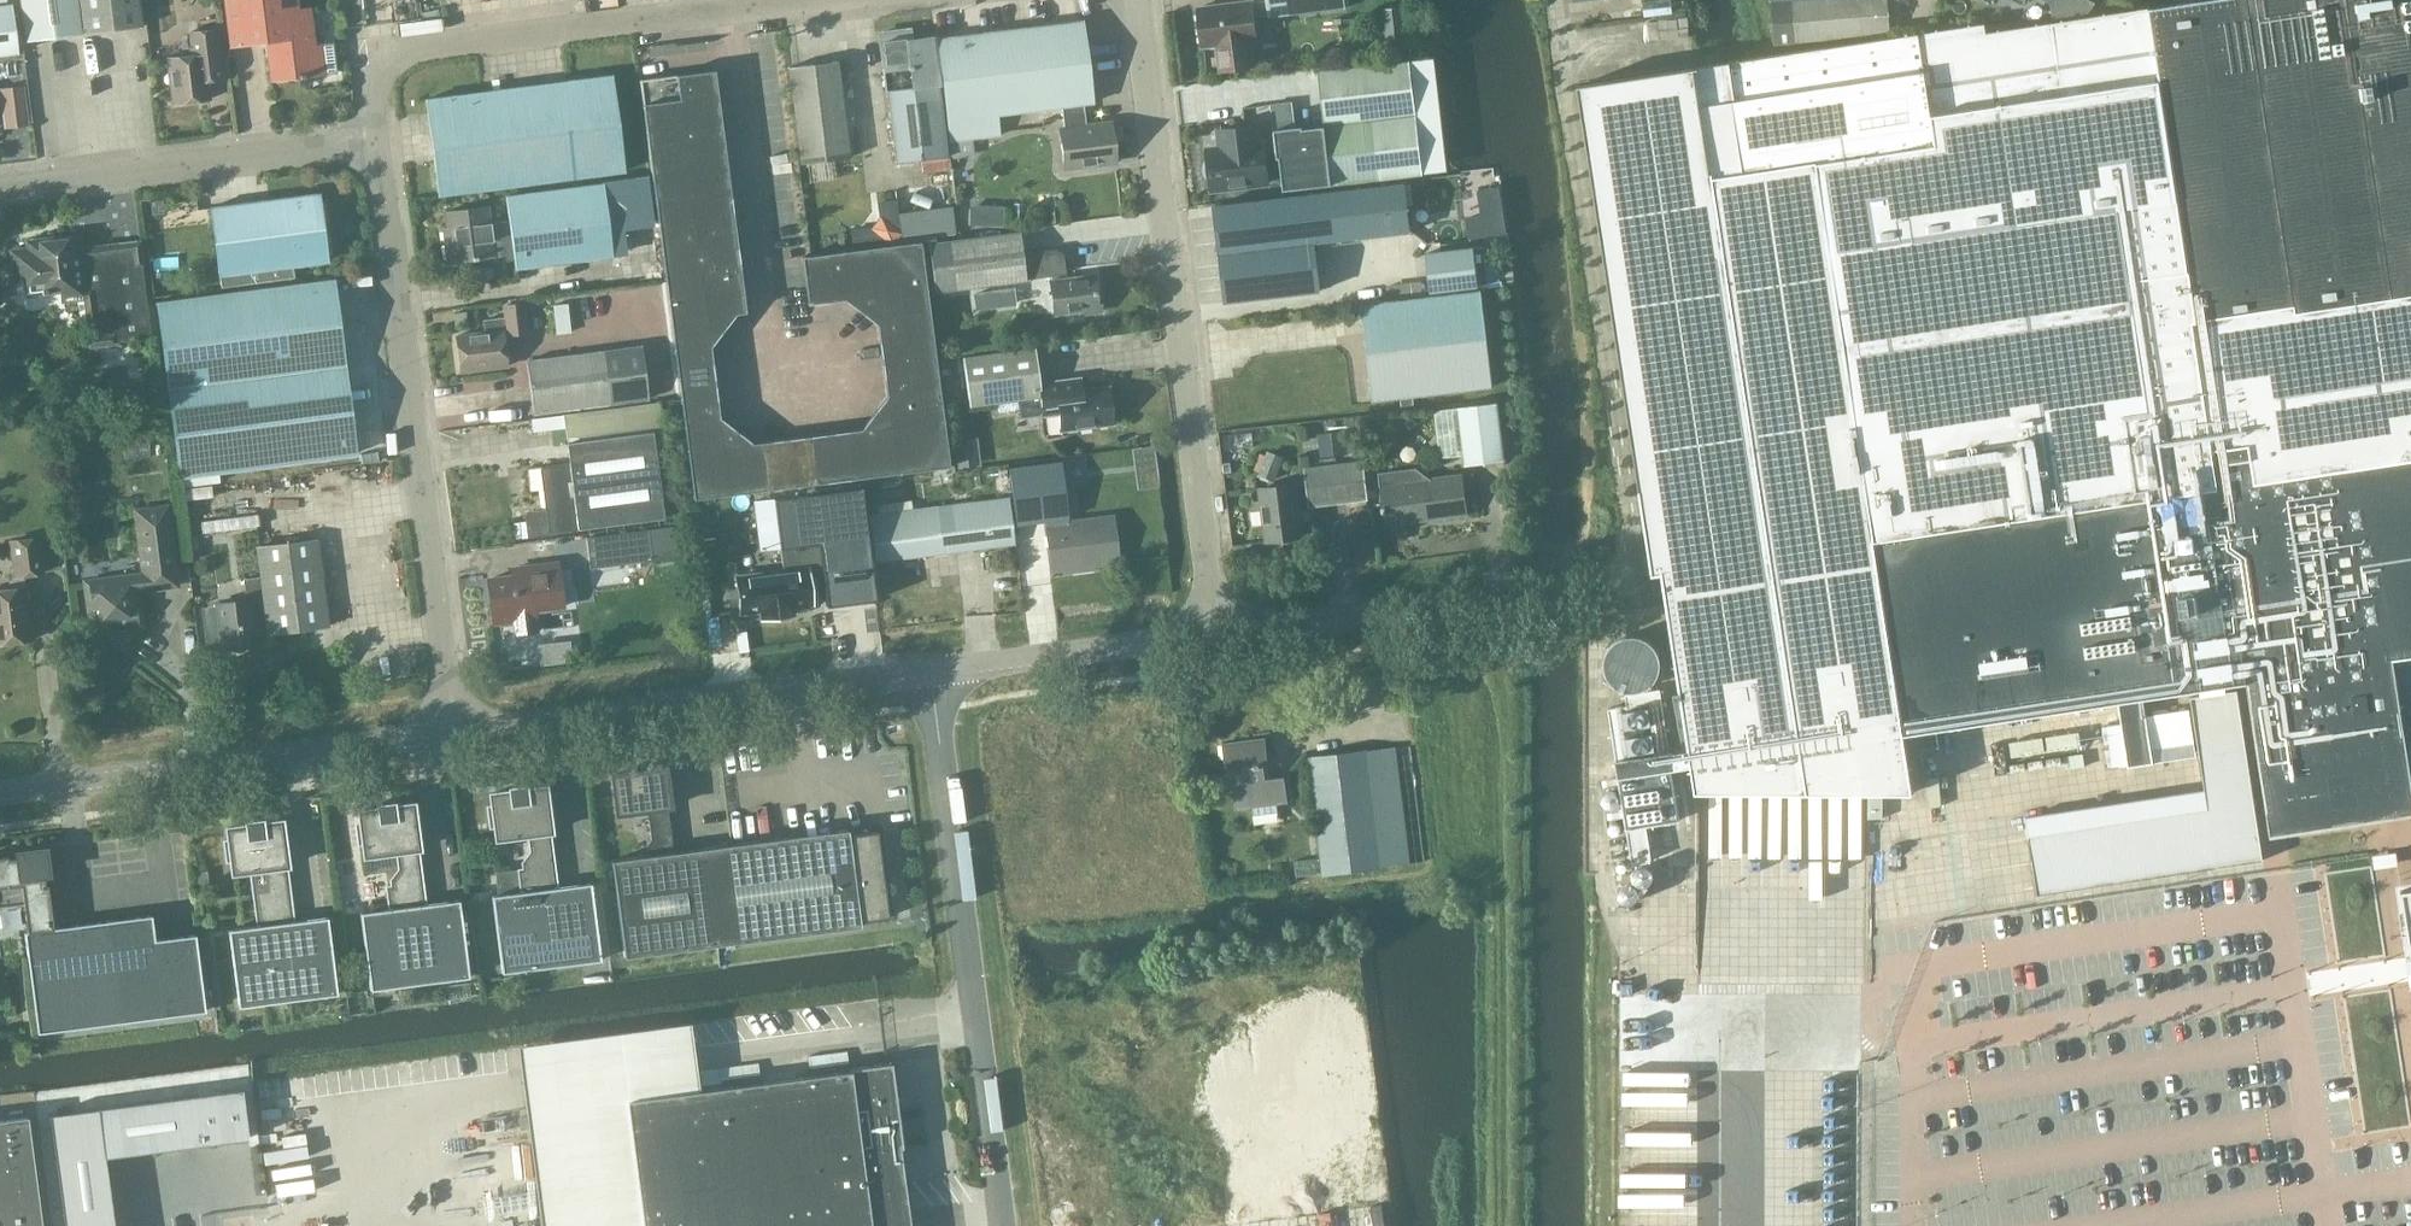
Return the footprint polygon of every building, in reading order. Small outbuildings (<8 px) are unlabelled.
[(26,37),(32,85),(89,78),(83,30),(80,0),(22,0),(26,37)] [(83,30),(141,23),(139,0),(80,0),(83,30)] [(298,0),(224,0),(229,43),(265,39),(270,78),(270,81),(327,74),(323,42),(314,43),(309,5),(299,7),(298,0)] [(1253,2),(1253,1),(1198,7),(1202,46),(1215,45),(1218,72),(1254,68),(1251,41),(1258,40),(1255,19),(1345,8),(1344,0),(1266,0),(1253,2)] [(1560,89),(1628,535),(1632,565),(1634,578),(1645,576),(1647,590),(1679,798),(1897,798),(1888,736),(1902,733),(1914,732),(2117,701),(2127,767),(2152,763),(2142,697),(2198,688),(2199,696),(2189,697),(2190,702),(2207,809),(2069,830),(2028,836),(2037,895),(2262,860),(2260,844),(2236,690),(2225,692),(2224,684),(2247,681),(2254,726),(2253,726),(2253,729),(2254,728),(2261,773),(2260,773),(2261,776),(2262,776),(2268,821),(2267,822),(2268,824),(2270,824),(2270,823),(2315,816),(2315,817),(2318,816),(2318,815),(2363,808),(2363,809),(2366,809),(2366,808),(2389,804),(2389,801),(2409,797),(2405,767),(2407,766),(2405,754),(2406,754),(2406,751),(2404,751),(2399,717),(2397,718),(2395,707),(2399,706),(2398,704),(2397,704),(2390,659),(2410,656),(2410,0),(2197,0),(2197,2),(2148,9),(1986,33),(1984,24),(1928,32),(1914,34),(1911,35),(1697,68),(1560,89)] [(1767,2),(1771,44),(1889,33),(1886,0),(1799,0),(1767,2)] [(16,49),(10,1),(0,2),(0,51),(16,49)] [(1082,20),(962,35),(937,38),(948,120),(950,141),(992,135),(990,115),(1061,106),(1064,125),(1058,126),(1063,169),(1116,162),(1111,121),(1086,124),(1083,104),(1092,103),(1082,20)] [(912,38),(911,28),(904,28),(898,28),(892,29),(885,30),(879,32),(886,89),(887,89),(895,161),(946,155),(938,84),(939,83),(934,35),(912,38)] [(209,99),(206,81),(222,79),(216,29),(188,32),(191,55),(167,58),(173,104),(209,99)] [(800,163),(849,157),(837,61),(789,67),(800,163)] [(1410,61),(1337,69),(1319,71),(1325,126),(1277,132),(1284,190),(1423,174),(1410,61)] [(712,66),(637,76),(693,496),(949,462),(919,237),(902,239),(853,246),(800,253),(806,301),(843,296),(876,322),(885,392),(861,425),(752,439),(718,414),(709,343),(734,310),(745,309),(712,66)] [(435,192),(622,168),(610,73),(423,97),(435,192)] [(7,125),(25,123),(20,85),(3,87),(7,125)] [(1210,181),(1211,189),(1268,183),(1263,144),(1256,145),(1254,126),(1219,130),(1221,149),(1206,150),(1207,159),(1204,163),(1202,168),(1203,173),(1205,178),(1210,181)] [(1410,231),(1408,216),(1426,214),(1422,181),(1214,205),(1220,253),(1315,242),(1410,231)] [(513,267),(611,254),(602,183),(504,195),(507,218),(488,221),(486,205),(443,210),(445,226),(441,227),(445,259),(468,256),(475,257),(475,263),(512,258),(513,267)] [(217,274),(219,274),(220,287),(294,278),(292,265),(326,261),(317,193),(209,207),(217,274)] [(873,227),(851,230),(853,246),(902,239),(901,232),(880,217),(873,227)] [(1020,231),(948,240),(927,243),(933,291),(1026,279),(1065,274),(1063,254),(1055,248),(1022,252),(1020,231)] [(89,344),(150,336),(137,241),(78,248),(77,239),(61,241),(60,235),(26,240),(27,247),(11,251),(13,273),(22,272),(25,295),(58,290),(59,294),(82,291),(89,344)] [(1320,290),(1315,242),(1220,253),(1225,301),(1320,290)] [(1430,292),(1487,285),(1483,246),(1425,253),(1430,292)] [(1094,274),(1049,280),(1053,314),(1085,310),(1085,313),(1102,311),(1099,293),(1096,294),(1094,274)] [(179,476),(352,454),(329,279),(157,301),(179,476)] [(1016,303),(1015,288),(972,293),(974,308),(1016,303)] [(1373,400),(1492,385),(1481,291),(1362,305),(1373,400)] [(502,333),(527,330),(523,302),(504,305),(505,315),(482,319),(484,330),(456,334),(461,369),(506,363),(502,333)] [(453,323),(466,321),(464,310),(452,311),(453,323)] [(642,344),(602,349),(526,358),(532,410),(648,396),(642,344)] [(1034,346),(962,355),(968,404),(1018,398),(1020,417),(1041,415),(1057,413),(1059,430),(1113,423),(1108,386),(1082,389),(1080,377),(1038,382),(1034,346)] [(567,440),(654,429),(654,431),(662,430),(659,403),(564,415),(567,440)] [(1436,411),(1442,458),(1465,455),(1467,465),(1505,460),(1498,403),(1436,411)] [(553,416),(531,419),(533,432),(555,430),(553,416)] [(1378,441),(1377,421),(1362,423),(1364,442),(1378,441)] [(665,514),(654,431),(654,429),(567,440),(570,462),(543,465),(549,506),(523,510),(526,537),(552,533),(552,529),(665,514)] [(1349,454),(1346,429),(1316,433),(1319,457),(1349,454)] [(977,441),(954,443),(957,469),(980,466),(977,441)] [(1090,563),(1115,559),(1108,514),(1064,520),(1063,515),(1066,515),(1058,459),(1005,467),(1013,523),(1046,518),(1047,523),(1043,523),(1049,564),(1068,561),(1069,569),(1090,566),(1090,563)] [(1311,504),(1369,497),(1365,461),(1307,468),(1311,504)] [(1462,476),(1460,476),(1422,481),(1421,476),(1414,470),(1380,475),(1387,526),(1468,515),(1462,476)] [(1266,540),(1303,536),(1296,484),(1260,489),(1266,540)] [(783,572),(735,578),(739,612),(761,609),(762,619),(791,615),(790,605),(811,603),(807,569),(807,565),(820,564),(826,606),(875,600),(870,566),(861,487),(773,497),(780,547),(783,572)] [(773,497),(754,500),(757,519),(760,550),(780,547),(773,497)] [(1008,497),(869,515),(874,561),(920,556),(924,581),(964,576),(961,550),(1014,544),(1008,497)] [(137,590),(176,585),(166,505),(134,509),(142,573),(83,580),(88,620),(103,618),(105,628),(141,624),(137,590)] [(258,515),(200,522),(202,534),(260,526),(258,515)] [(671,524),(645,527),(584,535),(588,567),(675,555),(671,524)] [(43,571),(39,536),(10,539),(14,574),(8,575),(9,587),(0,588),(0,641),(30,637),(22,573),(43,571)] [(253,630),(266,628),(267,633),(328,626),(317,538),(256,546),(260,577),(245,579),(247,598),(215,602),(221,647),(228,646),(232,650),(236,651),(241,651),(245,649),(248,645),(255,644),(253,630)] [(539,631),(537,608),(561,605),(555,562),(510,568),(511,575),(485,578),(490,621),(511,618),(513,634),(539,631)] [(1678,819),(1659,689),(1624,695),(1626,705),(1610,708),(1624,827),(1678,819)] [(1269,764),(1269,762),(1266,738),(1223,743),(1228,783),(1233,783),(1236,809),(1252,807),(1253,814),(1278,811),(1277,803),(1288,802),(1285,776),(1265,778),(1264,764),(1269,764)] [(1295,860),(1296,875),(1322,872),(1322,874),(1383,867),(1383,865),(1424,860),(1409,745),(1368,751),(1368,748),(1307,756),(1320,857),(1295,860)] [(646,810),(652,855),(672,852),(667,807),(670,807),(665,768),(611,775),(616,814),(646,810)] [(551,832),(545,787),(525,789),(525,787),(510,789),(510,791),(490,794),(492,806),(487,807),(490,827),(494,826),(496,839),(529,835),(531,852),(523,863),(524,868),(494,871),(497,889),(521,886),(522,892),(555,887),(548,832),(551,832)] [(394,806),(393,803),(378,805),(378,808),(358,811),(360,823),(356,824),(358,844),(363,843),(364,856),(397,852),(400,869),(392,879),(393,886),(388,887),(390,908),(424,904),(417,849),(419,849),(413,803),(394,806)] [(1717,811),(1717,825),(1784,824),(1784,810),(1717,811)] [(256,904),(259,925),(292,921),(285,866),(288,866),(282,820),(262,823),(262,820),(246,822),(247,825),(227,828),(228,840),(224,841),(227,861),(231,860),(233,873),(266,869),(268,886),(260,896),(261,903),(256,904)] [(847,829),(702,848),(715,945),(860,926),(859,921),(888,917),(877,831),(848,834),(847,829)] [(27,931),(53,928),(47,884),(45,884),(44,875),(48,874),(45,848),(16,852),(17,857),(7,858),(7,855),(0,856),(0,907),(23,904),(27,931)] [(715,945),(702,848),(672,852),(652,855),(611,860),(624,957),(715,945)] [(555,887),(522,892),(492,896),(501,973),(600,960),(590,883),(555,887)] [(2401,890),(2410,958),(2407,958),(2410,981),(2410,889),(2401,890)] [(424,904),(390,908),(360,912),(370,990),(468,977),(459,900),(424,904)] [(2070,900),(2068,921),(2088,923),(2089,901),(2070,900)] [(53,928),(27,931),(24,931),(37,1033),(205,1011),(195,935),(154,940),(151,915),(53,928)] [(292,921),(259,925),(228,929),(238,1007),(337,994),(327,917),(292,921)] [(1730,979),(1779,933),(1769,922),(1720,968),(1730,979)] [(1730,1008),(1779,962),(1769,950),(1719,997),(1730,1008)] [(1831,1022),(1829,956),(1814,956),(1816,1022),(1831,1022)] [(1761,981),(1717,1030),(1731,1043),(1709,1068),(1736,1092),(1778,1045),(1765,1034),(1773,1025),(1758,1011),(1774,992),(1761,981)] [(516,1044),(535,1191),(319,1220),(320,1225),(910,1225),(900,1148),(902,1147),(891,1063),(848,1068),(848,1071),(699,1090),(689,1022),(516,1044)] [(1709,1142),(1758,1097),(1749,1087),(1700,1132),(1709,1142)] [(104,1157),(248,1138),(242,1089),(97,1108),(49,1114),(63,1225),(113,1225),(104,1157)] [(27,1116),(0,1119),(0,1225),(41,1225),(27,1116)] [(1746,1137),(1750,1133),(1738,1122),(1691,1172),(1718,1196),(1760,1150),(1746,1137)]
